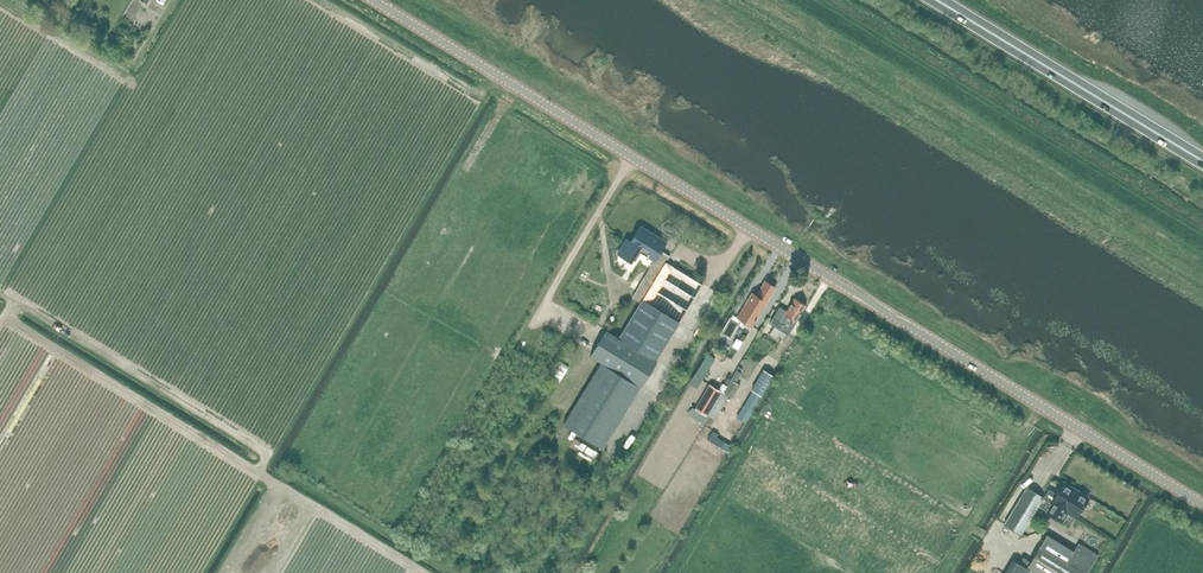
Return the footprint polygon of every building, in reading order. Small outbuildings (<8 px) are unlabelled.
[(161,14),(168,15),(170,7),(162,5),(161,14)] [(670,256),(661,251),(667,241),(641,225),(631,241),(626,237),(616,254),(632,263),(634,260),(636,261),(641,253),(655,261),(632,297),(640,302),(619,337),(606,329),(590,356),(601,363),(563,424),(603,448),(657,361),(704,284),(667,262),(670,256)] [(753,327),(776,287),(765,279),(756,295),(752,292),(737,317),(753,327)] [(788,334),(806,305),(795,298),(788,311),(780,306),(770,323),(788,334)] [(691,323),(698,327),(706,313),(699,309),(681,337),(691,343),(695,338),(686,332),(691,323)] [(737,338),(733,346),(739,350),(743,342),(737,338)] [(742,372),(737,369),(736,370),(734,368),(722,388),(724,390),(723,392),(709,384),(695,408),(707,415),(714,421),(722,407),(729,396),(731,397),(739,384),(737,383),(742,373),(741,372),(742,372)] [(752,410),(760,395),(762,396),(774,376),(763,369),(751,389),(753,390),(744,406),(743,406),(737,417),(746,422),(752,410)] [(725,441),(721,448),(728,452),(732,445),(725,441)] [(728,461),(731,456),(714,444),(711,449),(728,461)] [(572,455),(586,464),(590,456),(577,448),(572,455)] [(1068,514),(1076,518),(1089,497),(1064,482),(1057,494),(1049,489),(1044,497),(1027,487),(1004,524),(1021,534),(1038,507),(1046,512),(1045,513),(1063,523),(1068,514)] [(1058,541),(1047,534),(1027,567),(1037,572),(1087,572),(1098,555),(1087,548),(1079,543),(1074,550),(1058,541)] [(1031,571),(1013,560),(1005,572),(1030,572),(1031,571)]
